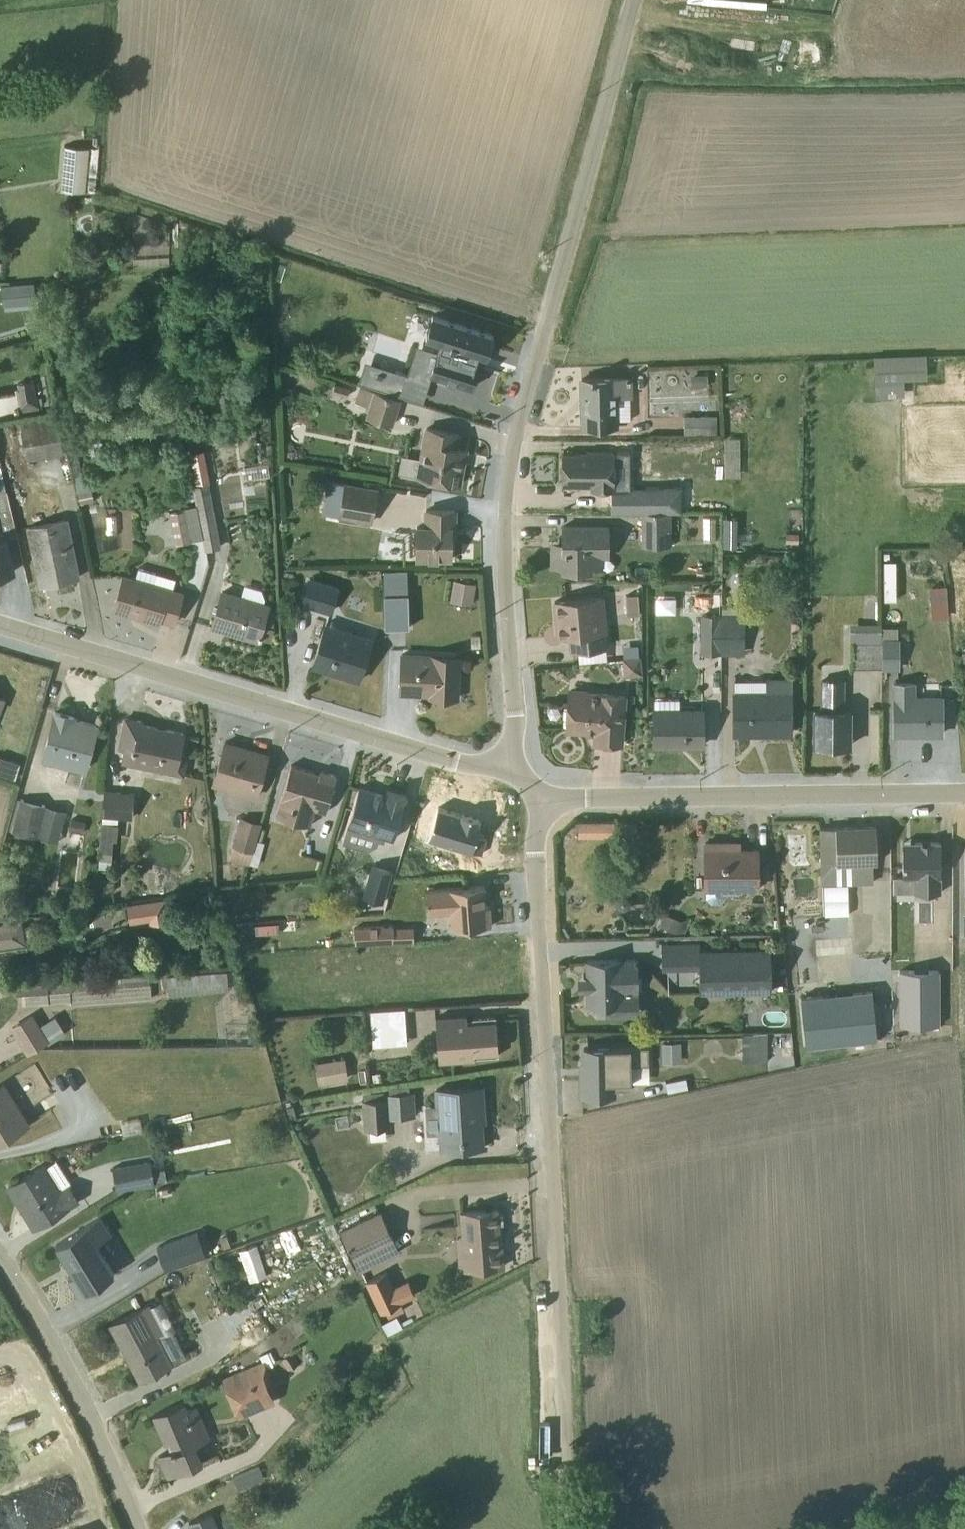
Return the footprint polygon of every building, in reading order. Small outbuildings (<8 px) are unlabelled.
[(64,150),(61,196),(87,198),(90,152),(64,150)] [(488,332),(487,332),(437,318),(422,364),(422,365),(440,370),(440,372),(473,381),(488,332)] [(925,376),(924,343),(871,345),(873,395),(902,394),(901,377),(925,376)] [(618,399),(632,398),(631,378),(581,379),(582,427),(618,426),(618,399)] [(32,410),(32,408),(38,407),(32,379),(15,382),(20,409),(26,408),(27,411),(32,410)] [(364,417),(392,425),(400,399),(359,386),(354,402),(367,406),(364,417)] [(53,413),(17,419),(25,461),(62,455),(53,413)] [(715,416),(683,416),(683,435),(715,435),(715,416)] [(489,421),(488,429),(498,430),(499,422),(489,421)] [(15,450),(9,427),(0,429),(0,454),(15,450)] [(400,455),(397,472),(458,484),(465,450),(455,447),(457,434),(424,428),(418,458),(400,455)] [(205,447),(189,450),(194,482),(209,480),(205,447)] [(589,489),(614,489),(613,451),(584,452),(584,454),(561,454),(560,484),(589,484),(589,489)] [(13,571),(6,538),(16,536),(16,535),(6,491),(4,491),(1,476),(0,477),(0,574),(13,571)] [(342,483),(326,481),(321,514),(337,516),(337,518),(371,524),(377,488),(344,482),(342,483)] [(208,482),(192,486),(204,550),(220,548),(208,482)] [(175,543),(190,540),(184,509),(169,511),(175,543)] [(415,524),(414,559),(450,559),(450,538),(454,538),(454,511),(423,510),(422,524),(415,524)] [(641,512),(641,546),(670,546),(670,512),(641,512)] [(702,518),(703,541),(714,540),(714,518),(702,518)] [(735,518),(725,518),(725,545),(735,545),(735,518)] [(65,519),(28,526),(40,585),(77,577),(65,519)] [(551,548),(551,567),(559,567),(560,571),(602,567),(602,558),(608,557),(607,527),(561,527),(561,548),(551,548)] [(123,574),(113,609),(158,622),(160,619),(173,622),(182,592),(171,588),(174,579),(138,568),(135,578),(123,574)] [(406,572),(382,572),(384,627),(408,627),(406,572)] [(338,586),(307,577),(299,604),(329,614),(338,586)] [(453,580),(449,600),(471,604),(475,584),(453,580)] [(240,595),(220,589),(211,626),(268,638),(273,616),(273,611),(267,611),(269,604),(263,602),(264,598),(260,590),(244,585),(240,595)] [(625,595),(627,614),(638,614),(637,594),(625,595)] [(656,595),(656,611),(676,611),(677,595),(656,595)] [(718,596),(682,596),(682,614),(700,614),(700,653),(720,654),(720,614),(719,614),(718,596)] [(605,647),(608,646),(603,597),(554,602),(557,636),(568,635),(570,650),(577,649),(579,662),(606,660),(605,647)] [(733,608),(721,608),(720,654),(743,654),(744,614),(733,614),(733,608)] [(371,638),(326,623),(312,667),(357,681),(371,638)] [(853,668),(881,668),(882,624),(849,624),(849,643),(853,643),(853,668)] [(896,627),(882,627),(881,670),(898,670),(898,638),(896,638),(896,627)] [(458,657),(401,655),(400,687),(429,689),(429,696),(456,698),(458,657)] [(622,658),(623,675),(641,674),(640,657),(622,658)] [(734,680),(734,733),(789,733),(789,677),(765,677),(765,680),(734,680)] [(814,745),(848,745),(849,710),(844,710),(844,679),(819,679),(819,709),(814,709),(814,745)] [(915,682),(893,682),(893,734),(941,733),(941,695),(915,695),(915,682)] [(594,742),(620,744),(624,696),(568,692),(565,730),(595,732),(594,742)] [(678,699),(654,699),(653,745),(701,745),(701,708),(678,708),(678,699)] [(73,717),(55,712),(42,760),(83,771),(96,725),(72,719),(73,717)] [(140,721),(125,718),(118,749),(123,750),(120,763),(183,776),(187,759),(178,757),(182,734),(140,725),(140,721)] [(212,785),(255,798),(267,755),(224,743),(212,785)] [(0,756),(0,773),(14,778),(19,763),(0,756)] [(290,765),(275,815),(309,825),(314,810),(324,813),(336,775),(320,770),(319,773),(290,765)] [(358,788),(342,842),(367,849),(376,845),(378,840),(382,842),(384,837),(392,839),(402,805),(405,796),(386,790),(384,796),(358,788)] [(131,819),(134,793),(103,790),(96,868),(107,869),(107,866),(106,866),(106,865),(110,865),(113,841),(115,841),(117,818),(131,819)] [(16,799),(8,828),(57,842),(65,811),(16,799)] [(437,808),(428,838),(480,854),(485,839),(476,836),(480,821),(477,820),(478,818),(461,812),(460,815),(437,808)] [(229,860),(248,865),(260,823),(239,817),(231,846),(233,847),(229,860)] [(82,834),(85,821),(70,819),(68,831),(82,834)] [(635,838),(635,822),(577,822),(577,838),(635,838)] [(819,828),(821,885),(824,885),(824,913),(848,913),(847,884),(872,883),(872,862),(876,862),(875,826),(819,828)] [(264,843),(255,841),(249,863),(257,865),(264,843)] [(939,842),(902,842),(902,876),(913,876),(913,892),(940,892),(939,842)] [(756,890),(756,849),(739,849),(739,843),(704,843),(704,898),(710,903),(718,903),(723,898),(724,894),(736,894),(739,892),(739,890),(756,890)] [(391,871),(371,865),(361,896),(382,903),(391,871)] [(483,886),(426,890),(427,913),(448,911),(450,928),(490,925),(489,906),(485,906),(483,886)] [(167,904),(158,901),(151,905),(150,913),(153,919),(161,921),(166,919),(170,910),(167,904)] [(664,913),(658,925),(683,935),(691,918),(680,921),(664,913)] [(24,943),(20,919),(0,923),(0,946),(24,943)] [(390,926),(354,928),(355,944),(391,942),(390,926)] [(699,993),(770,991),(770,948),(699,949),(699,944),(662,945),(661,946),(662,969),(698,969),(699,993)] [(637,960),(586,961),(587,1006),(604,1006),(605,1016),(638,1015),(637,960)] [(6,969),(8,982),(25,979),(23,967),(7,969),(6,969)] [(167,995),(228,990),(226,971),(165,975),(167,995)] [(899,971),(899,1024),(937,1024),(937,971),(899,971)] [(70,1005),(151,998),(149,975),(14,985),(15,995),(20,995),(21,1005),(69,1002),(70,1005)] [(871,991),(799,997),(803,1046),(875,1040),(871,991)] [(372,1046),(406,1043),(403,1008),(369,1010),(372,1046)] [(31,1014),(9,1027),(26,1054),(46,1041),(48,1044),(65,1033),(54,1016),(39,1025),(31,1014)] [(434,1017),(438,1062),(473,1060),(474,1057),(497,1055),(494,1016),(465,1018),(465,1015),(434,1017)] [(740,1033),(741,1061),(766,1060),(765,1033),(740,1033)] [(679,1043),(661,1043),(662,1063),(680,1062),(679,1043)] [(580,1082),(581,1096),(615,1096),(615,1090),(630,1089),(630,1083),(648,1082),(647,1047),(583,1049),(583,1081),(580,1082)] [(343,1058),(314,1063),(318,1084),(347,1079),(343,1058)] [(667,1092),(687,1088),(685,1078),(665,1082),(667,1092)] [(4,1083),(0,1085),(0,1141),(29,1123),(4,1083)] [(361,1100),(363,1129),(389,1127),(389,1118),(415,1116),(412,1091),(409,1091),(408,1086),(388,1087),(388,1091),(362,1093),(363,1100),(361,1100)] [(480,1087),(434,1090),(434,1105),(425,1106),(426,1134),(438,1134),(439,1149),(484,1146),(480,1087)] [(45,1164),(8,1187),(33,1227),(78,1199),(56,1161),(46,1166),(45,1164)] [(149,1161),(111,1168),(116,1190),(165,1182),(163,1169),(151,1171),(149,1161)] [(458,1270),(503,1266),(497,1209),(459,1213),(461,1236),(455,1237),(458,1270)] [(340,1230),(359,1271),(399,1252),(379,1210),(340,1230)] [(68,1276),(79,1294),(114,1272),(94,1243),(109,1233),(98,1216),(55,1244),(73,1273),(68,1276)] [(170,1256),(128,1281),(133,1289),(175,1264),(170,1256)] [(383,1271),(364,1279),(370,1295),(390,1288),(383,1271)] [(149,1304),(110,1324),(139,1379),(185,1355),(173,1330),(175,1329),(160,1301),(150,1306),(149,1304)] [(414,1302),(387,1316),(393,1327),(420,1313),(414,1302)] [(281,1361),(288,1371),(298,1365),(291,1354),(281,1361)] [(265,1364),(263,1361),(221,1379),(237,1418),(274,1402),(262,1373),(265,1364)] [(0,1377),(0,1484),(32,1472),(16,1432),(31,1426),(10,1373),(0,1377)] [(196,1405),(187,1408),(185,1402),(152,1416),(164,1444),(170,1442),(173,1449),(159,1455),(168,1476),(202,1462),(196,1445),(210,1438),(196,1405)]
